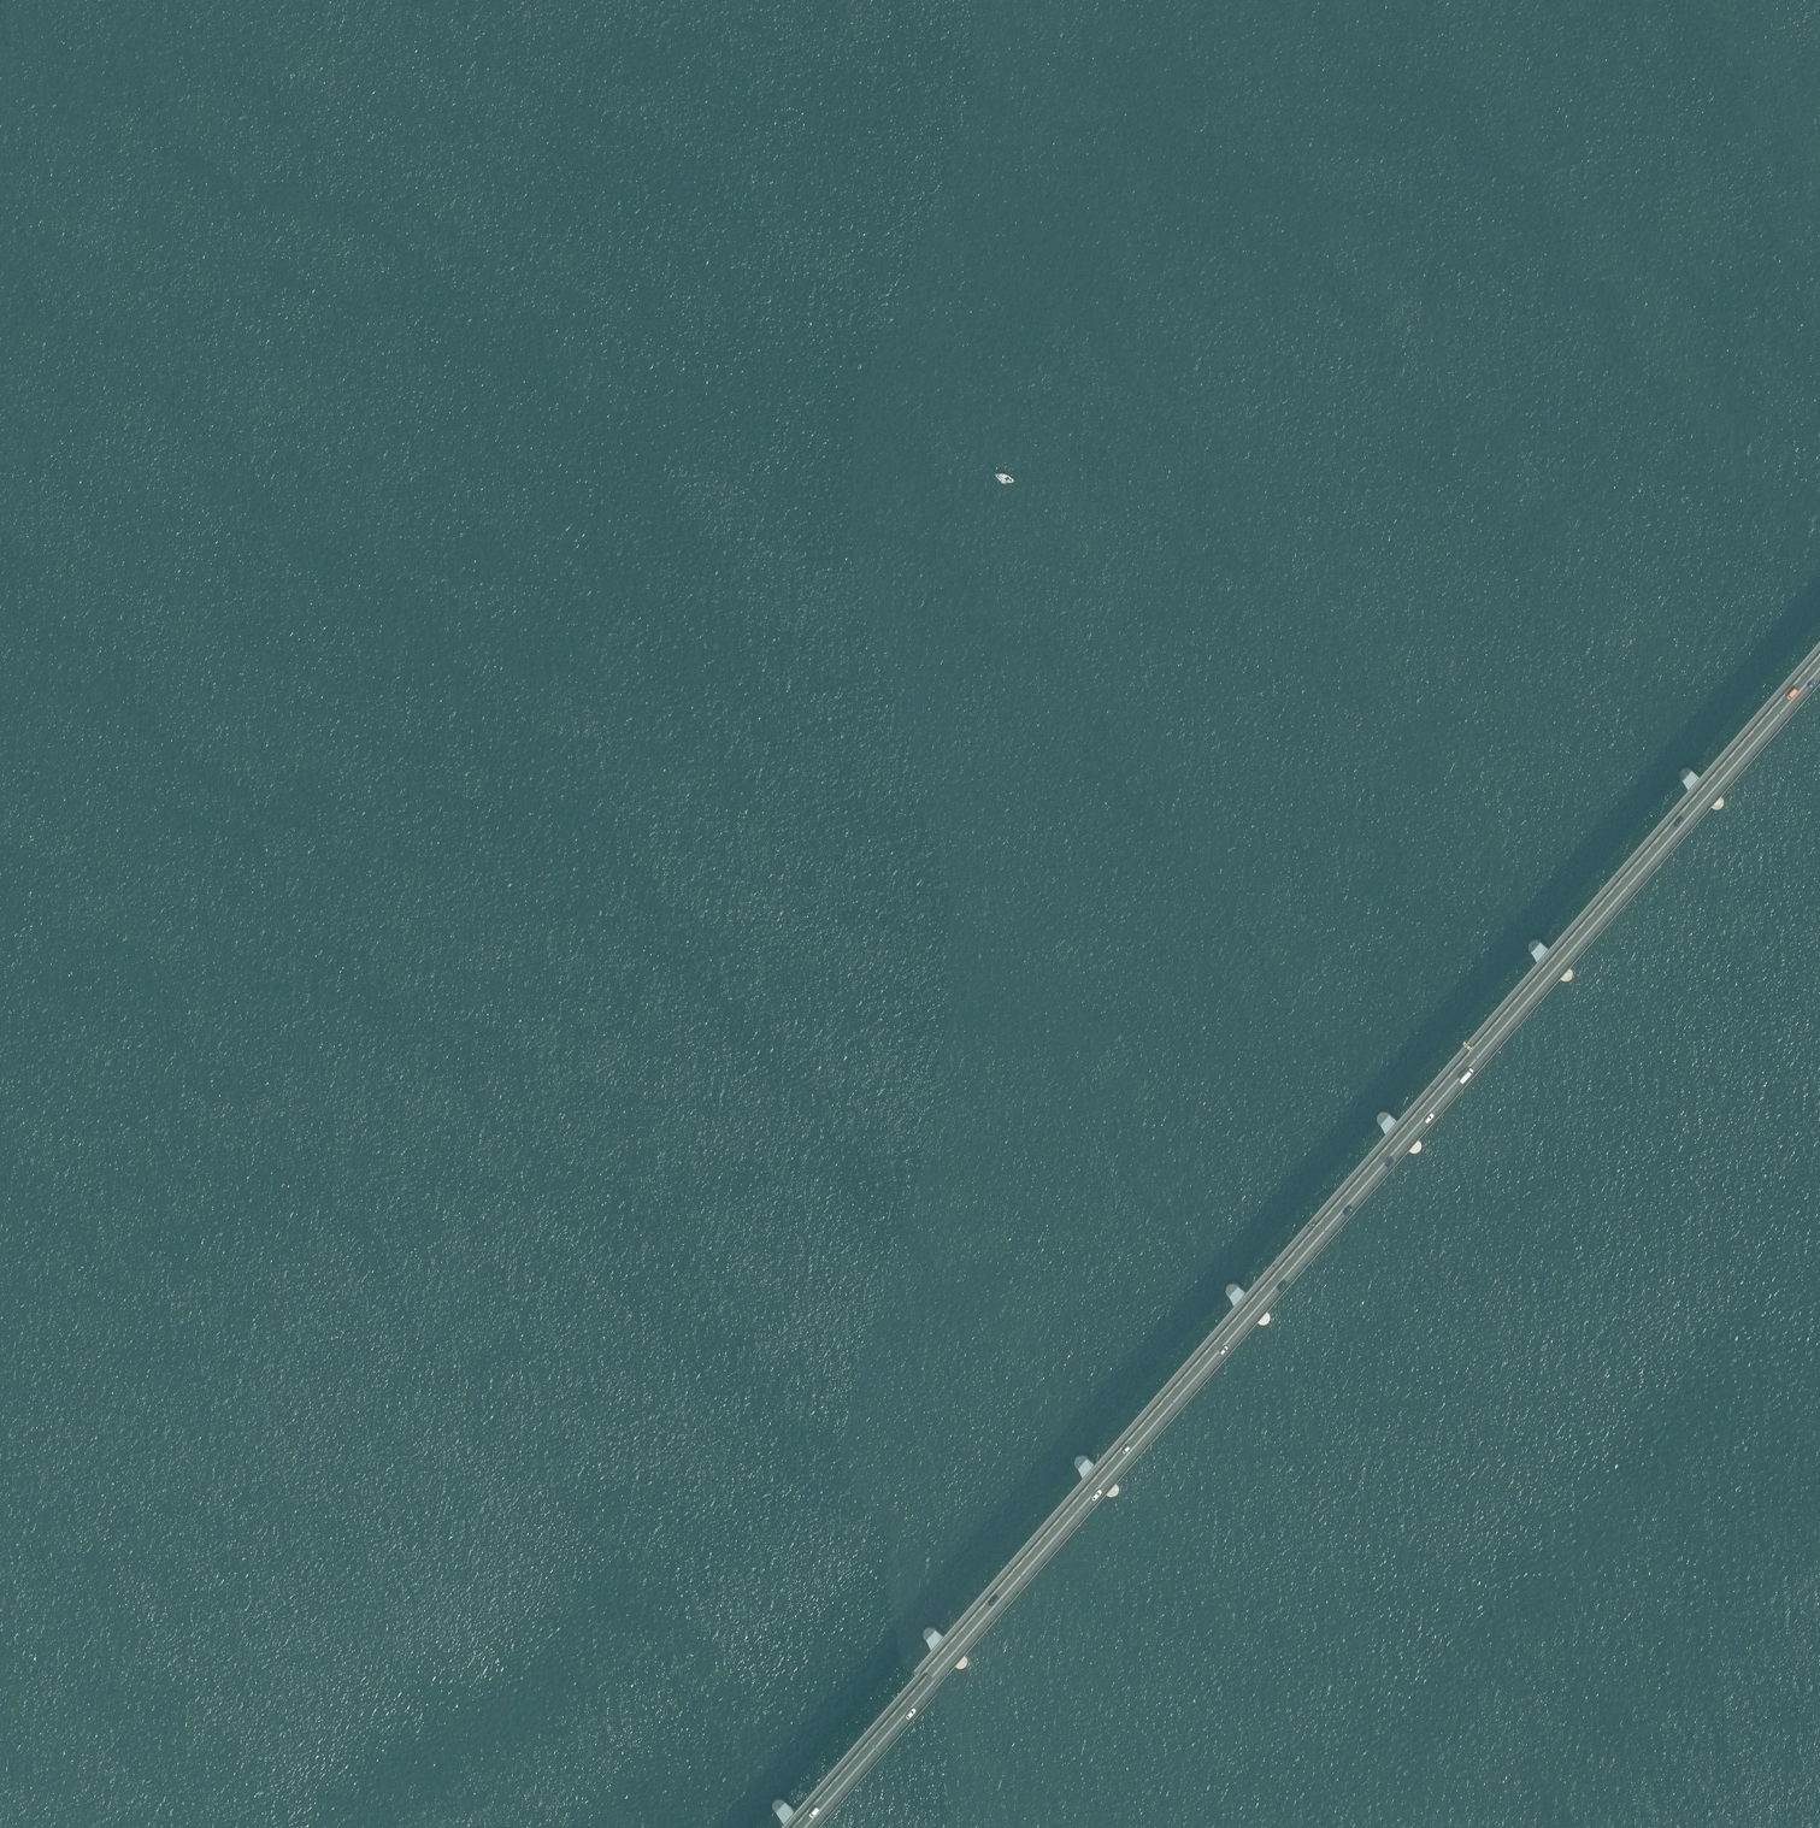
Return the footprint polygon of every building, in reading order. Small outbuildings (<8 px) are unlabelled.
[(782,1800),(780,1798),(777,1798),(774,1799),(772,1800),(770,1803),(770,1806),(771,1808),(773,1811),(792,1827),(814,1827),(782,1800)]
